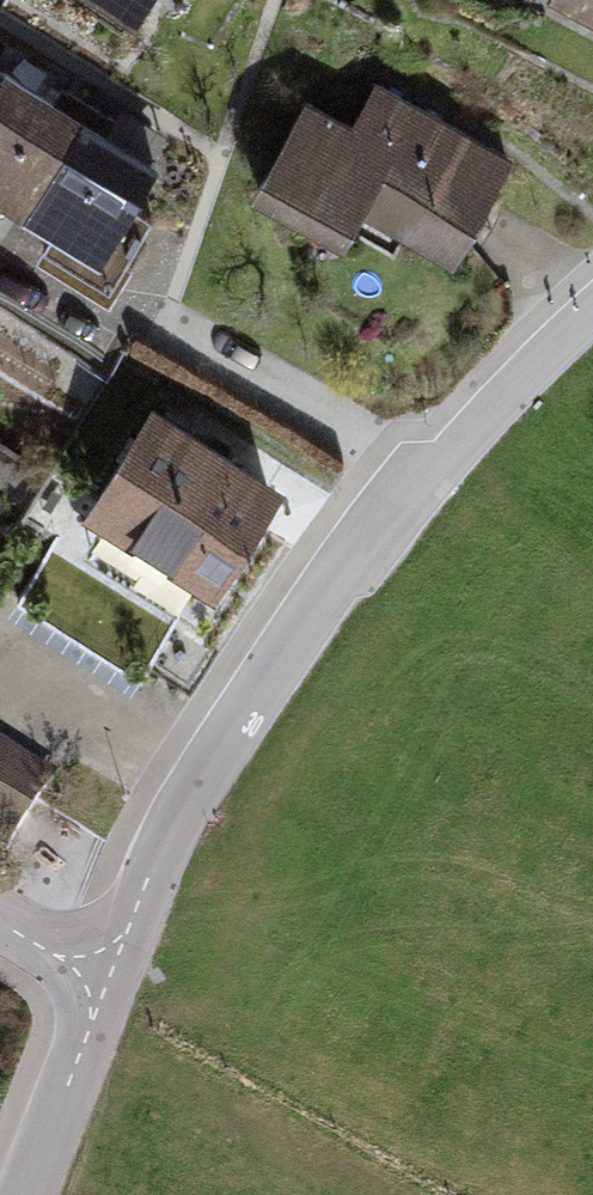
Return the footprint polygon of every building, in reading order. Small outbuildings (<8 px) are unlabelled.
[(55,221),(38,248),(105,292),(152,218),(133,206),(163,159),(99,118),(40,80),(0,55),(0,186),(55,221)] [(510,158),(378,82),(359,114),(311,87),(259,179),(341,226),(355,202),(453,258),(510,158)] [(276,480),(151,405),(89,509),(214,584),(276,480)] [(0,747),(0,838),(8,843),(49,777),(0,747)]
